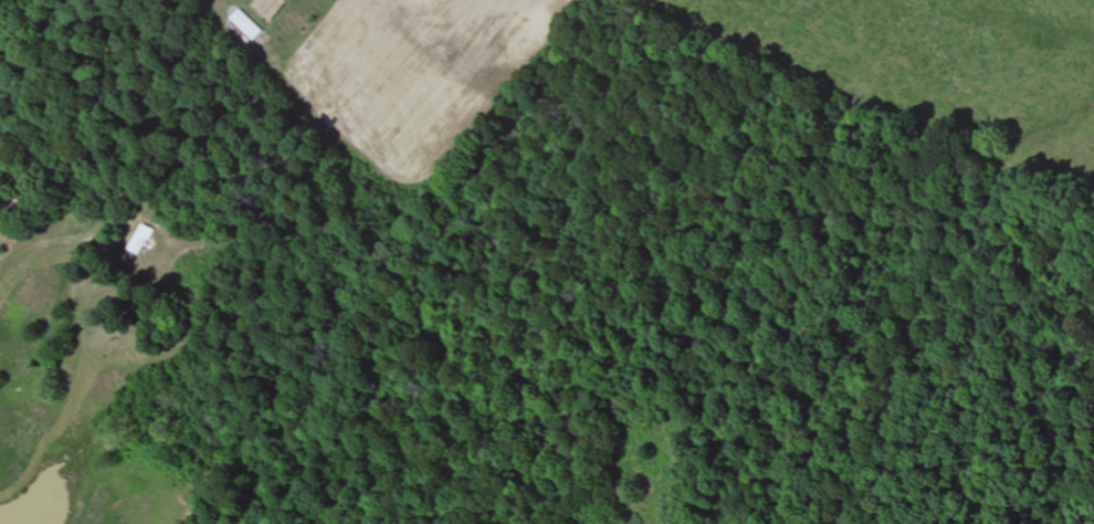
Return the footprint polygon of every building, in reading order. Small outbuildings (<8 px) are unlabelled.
[(230,20),(254,42),(263,32),(239,10),(230,20)] [(153,231),(140,224),(126,251),(139,258),(153,231)]
